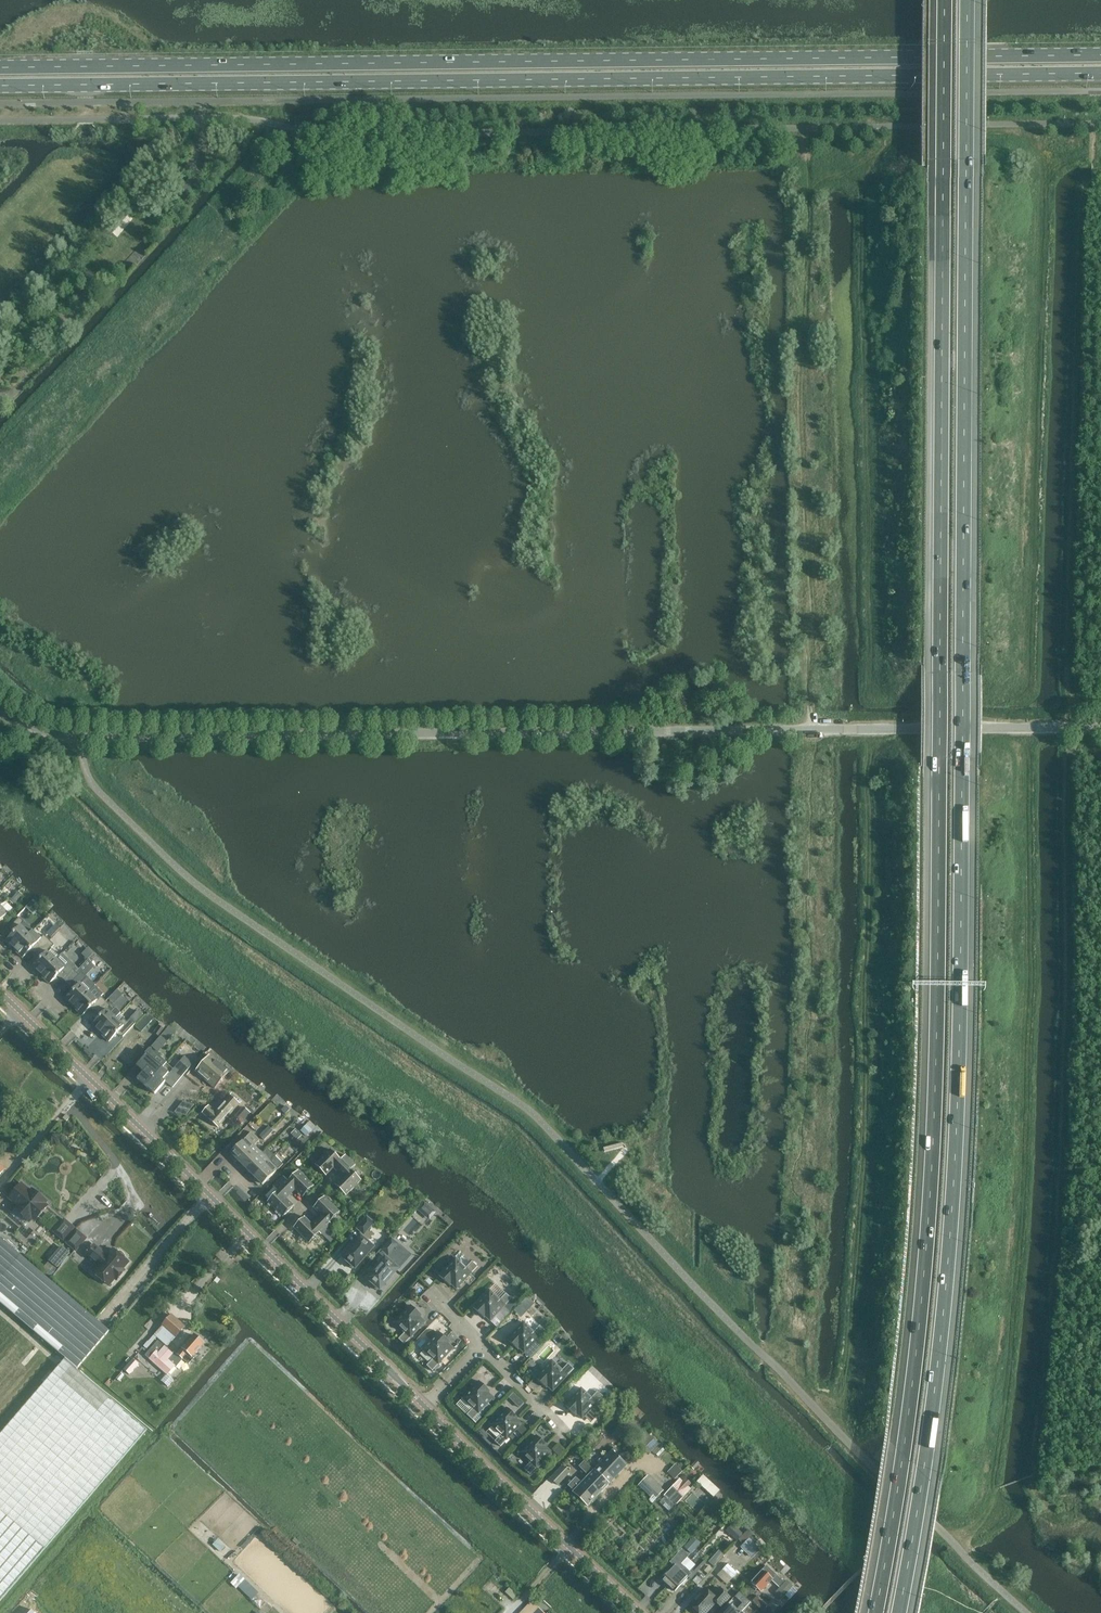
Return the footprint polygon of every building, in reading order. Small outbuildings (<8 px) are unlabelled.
[(13,904),(22,894),(19,891),(10,901),(13,904)] [(33,901),(26,908),(34,915),(40,908),(33,901)] [(8,913),(0,905),(0,921),(8,913)] [(28,926),(20,917),(10,927),(15,932),(21,926),(25,929),(28,926)] [(29,934),(25,929),(21,926),(15,932),(6,941),(12,947),(13,946),(15,949),(29,934)] [(38,942),(34,939),(29,934),(15,949),(17,951),(16,952),(23,958),(32,948),(38,942)] [(37,953),(49,940),(44,935),(41,938),(38,935),(34,939),(38,942),(32,948),(37,953)] [(55,951),(52,948),(55,945),(49,940),(37,953),(42,957),(47,951),(51,955),(55,951)] [(56,960),(51,955),(47,951),(42,957),(32,967),(39,973),(40,972),(42,974),(56,960)] [(65,968),(61,964),(56,960),(42,974),(44,977),(43,978),(50,984),(59,974),(65,968)] [(64,979),(73,969),(64,961),(61,964),(65,968),(59,974),(64,979)] [(70,985),(79,975),(73,969),(64,979),(70,985)] [(88,984),(85,980),(88,977),(82,972),(79,975),(70,985),(74,990),(80,983),(84,987),(88,984)] [(89,992),(84,987),(80,983),(74,990),(65,999),(72,1005),(73,1004),(75,1007),(89,992)] [(118,988),(109,998),(115,1003),(124,994),(118,988)] [(98,1000),(94,996),(89,992),(75,1007),(77,1009),(76,1010),(83,1016),(92,1006),(98,1000)] [(96,1011),(106,1001),(97,993),(94,996),(98,1000),(92,1006),(96,1011)] [(115,1009),(106,1001),(96,1011),(101,1015),(107,1009),(111,1013),(115,1009)] [(116,1018),(111,1013),(107,1009),(101,1015),(92,1025),(98,1031),(99,1030),(101,1032),(116,1018)] [(140,1032),(151,1018),(145,1013),(133,1027),(140,1032)] [(124,1026),(120,1022),(116,1018),(101,1032),(104,1035),(103,1036),(109,1042),(118,1032),(124,1026)] [(123,1037),(136,1024),(130,1019),(127,1022),(124,1019),(120,1022),(124,1026),(118,1032),(123,1037)] [(159,1036),(164,1029),(159,1025),(154,1032),(159,1036)] [(134,1061),(148,1042),(137,1034),(123,1053),(134,1061)] [(173,1088),(193,1064),(197,1059),(203,1052),(194,1044),(170,1073),(163,1067),(157,1074),(146,1086),(155,1094),(166,1082),(173,1088)] [(157,1074),(163,1067),(147,1054),(139,1064),(145,1070),(138,1079),(146,1086),(157,1074)] [(229,1072),(210,1055),(195,1071),(215,1089),(229,1072)] [(219,1128),(240,1103),(237,1101),(238,1099),(232,1093),(230,1095),(216,1111),(209,1105),(203,1113),(209,1119),(219,1128)] [(243,1120),(252,1113),(248,1108),(239,1115),(243,1120)] [(264,1139),(273,1130),(270,1127),(261,1136),(264,1139)] [(302,1135),(296,1129),(291,1133),(298,1140),(302,1135)] [(239,1161),(254,1145),(255,1145),(260,1140),(252,1132),(231,1153),(239,1161)] [(262,1153),(255,1145),(254,1145),(239,1161),(247,1169),(262,1153)] [(255,1177),(270,1161),(275,1156),(268,1148),(262,1153),(247,1169),(255,1177)] [(285,1162),(291,1157),(283,1149),(277,1154),(285,1162)] [(338,1172),(351,1160),(346,1155),(341,1160),(331,1149),(315,1165),(326,1175),(334,1168),(338,1172)] [(361,1180),(351,1170),(356,1165),(351,1160),(338,1172),(343,1177),(335,1185),(346,1195),(361,1180)] [(263,1185),(278,1169),(270,1161),(255,1177),(263,1185)] [(314,1186),(299,1171),(288,1181),(284,1176),(279,1181),(291,1194),(296,1189),(303,1197),(314,1186)] [(294,1206),(286,1198),(291,1194),(279,1181),(274,1187),(278,1191),(268,1201),(283,1217),(294,1206)] [(22,1183),(9,1199),(18,1206),(15,1209),(30,1222),(33,1219),(35,1221),(48,1206),(46,1204),(47,1202),(32,1189),(31,1191),(22,1183)] [(330,1222),(340,1212),(325,1197),(314,1208),(322,1215),(317,1220),(326,1229),(331,1224),(330,1222)] [(403,1228),(415,1237),(437,1210),(426,1200),(403,1228)] [(321,1234),(326,1229),(317,1220),(312,1224),(305,1217),(294,1228),(309,1243),(320,1233),(321,1234)] [(374,1247),(367,1241),(373,1235),(368,1230),(374,1223),(367,1217),(358,1229),(364,1234),(361,1236),(343,1257),(349,1263),(348,1264),(353,1269),(354,1267),(356,1269),(374,1247)] [(55,1232),(64,1239),(74,1227),(65,1220),(55,1232)] [(86,1238),(77,1230),(67,1242),(76,1250),(86,1238)] [(326,1230),(323,1235),(332,1240),(335,1235),(326,1230)] [(3,1240),(0,1238),(0,1279),(20,1255),(3,1240)] [(399,1269),(392,1263),(398,1256),(392,1252),(399,1244),(392,1239),(382,1250),(388,1255),(386,1258),(386,1257),(367,1278),(373,1284),(372,1286),(377,1290),(379,1289),(380,1290),(399,1269)] [(46,1265),(56,1273),(72,1252),(62,1244),(46,1265)] [(115,1278),(117,1280),(125,1270),(123,1269),(129,1262),(126,1259),(126,1257),(125,1255),(124,1254),(122,1252),(121,1251),(119,1251),(116,1251),(114,1249),(110,1254),(110,1253),(109,1254),(109,1253),(106,1253),(105,1254),(94,1245),(87,1254),(100,1265),(94,1272),(109,1285),(115,1278)] [(20,1255),(0,1279),(0,1304),(65,1359),(0,1435),(0,1602),(147,1430),(77,1369),(110,1331),(79,1305),(20,1255)] [(457,1289),(478,1267),(472,1261),(466,1268),(456,1258),(439,1275),(450,1286),(451,1284),(457,1289)] [(491,1321),(512,1299),(506,1293),(500,1300),(490,1290),(473,1307),(484,1318),(485,1316),(491,1321)] [(405,1344),(426,1322),(421,1317),(422,1315),(411,1305),(395,1323),(405,1332),(399,1339),(405,1344)] [(168,1346),(185,1327),(172,1315),(155,1335),(168,1346)] [(525,1353),(546,1331),(540,1325),(534,1332),(524,1322),(507,1339),(518,1350),(519,1348),(525,1353)] [(433,1371),(454,1348),(449,1343),(450,1342),(439,1332),(423,1349),(433,1359),(427,1365),(433,1371)] [(193,1356),(204,1343),(195,1335),(177,1355),(174,1352),(172,1355),(164,1348),(165,1346),(161,1343),(159,1346),(160,1347),(149,1359),(167,1375),(175,1366),(176,1367),(184,1359),(189,1364),(195,1357),(193,1356)] [(157,1346),(160,1342),(153,1336),(144,1346),(150,1351),(155,1345),(157,1346)] [(124,1369),(130,1374),(139,1363),(133,1358),(124,1369)] [(553,1391),(574,1369),(569,1363),(562,1370),(552,1360),(535,1377),(546,1388),(548,1386),(553,1391)] [(473,1420),(494,1397),(489,1392),(490,1391),(479,1381),(463,1398),(473,1408),(467,1415),(473,1420)] [(582,1419),(604,1397),(598,1391),(592,1398),(581,1388),(565,1405),(576,1415),(577,1414),(582,1419)] [(586,1416),(591,1421),(603,1410),(597,1404),(586,1416)] [(501,1446),(522,1424),(517,1419),(518,1418),(507,1407),(491,1425),(501,1435),(495,1441),(501,1446)] [(530,1474),(551,1452),(546,1447),(548,1445),(537,1435),(520,1453),(531,1462),(524,1469),(530,1474)] [(648,1453),(658,1443),(649,1435),(640,1445),(648,1453)] [(616,1454),(613,1451),(613,1450),(602,1462),(617,1476),(627,1465),(616,1454)] [(594,1470),(585,1461),(579,1466),(589,1475),(594,1470)] [(617,1476),(602,1462),(594,1470),(609,1484),(617,1476)] [(683,1471),(675,1462),(666,1471),(675,1479),(683,1471)] [(558,1485),(570,1473),(562,1466),(551,1478),(558,1485)] [(609,1484),(594,1470),(589,1475),(585,1479),(600,1493),(609,1484)] [(666,1488),(650,1474),(639,1486),(652,1497),(654,1494),(657,1497),(666,1488)] [(691,1483),(684,1476),(680,1480),(691,1490),(692,1489),(689,1486),(691,1483)] [(600,1493),(585,1479),(582,1483),(576,1478),(569,1486),(574,1491),(573,1491),(588,1506),(600,1493)] [(691,1490),(680,1480),(673,1487),(674,1489),(683,1497),(691,1490)] [(683,1497),(674,1489),(666,1497),(675,1506),(683,1497)] [(675,1506),(666,1497),(665,1496),(661,1500),(671,1510),(675,1506)] [(738,1539),(741,1534),(729,1526),(726,1531),(738,1539)] [(694,1536),(685,1545),(692,1552),(701,1543),(694,1536)] [(225,1547),(217,1540),(213,1544),(221,1551),(225,1547)] [(697,1572),(692,1568),(690,1571),(682,1564),(689,1555),(682,1549),(670,1562),(674,1565),(675,1564),(678,1568),(680,1566),(686,1572),(687,1571),(691,1574),(688,1577),(691,1579),(697,1572)] [(697,1573),(706,1563),(701,1559),(692,1568),(697,1572),(697,1573)] [(729,1574),(728,1575),(733,1578),(738,1570),(728,1563),(723,1571),(729,1574)] [(668,1585),(681,1571),(678,1568),(675,1564),(674,1565),(662,1579),(668,1585)] [(675,1591),(688,1577),(691,1574),(687,1571),(686,1572),(680,1566),(678,1568),(681,1571),(668,1585),(675,1591)] [(761,1592),(772,1580),(781,1587),(776,1592),(783,1598),(785,1595),(792,1587),(793,1586),(787,1580),(785,1582),(767,1566),(751,1582),(761,1592)] [(257,1593),(244,1581),(238,1587),(251,1598),(257,1593)] [(514,1600),(520,1593),(514,1587),(507,1594),(514,1600)] [(789,1599),(797,1591),(792,1587),(785,1595),(789,1599)] [(715,1602),(721,1607),(730,1597),(720,1588),(715,1594),(711,1594),(705,1588),(690,1605),(693,1608),(693,1610),(696,1612),(705,1612),(715,1602)] [(747,1598),(740,1592),(735,1597),(742,1603),(747,1598)] [(531,1602),(523,1610),(524,1612),(523,1612),(543,1612),(531,1602)]
